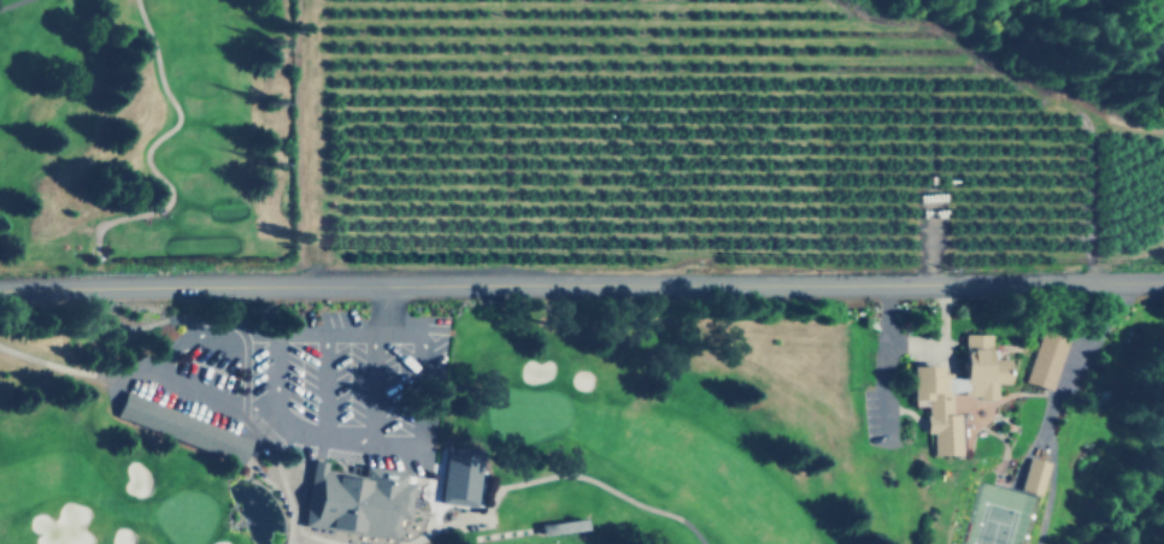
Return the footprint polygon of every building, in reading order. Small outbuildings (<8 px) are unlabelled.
[(1024,380),(1050,389),(1068,337),(1041,327),(1024,380)] [(910,365),(909,404),(925,404),(924,432),(931,432),(931,454),(958,455),(959,413),(951,413),(951,390),(964,391),(964,397),(994,397),(994,383),(1006,383),(1007,359),(988,359),(988,333),(962,333),(962,374),(937,374),(939,366),(910,365)] [(1036,495),(1046,462),(1027,456),(1017,489),(1036,495)] [(443,461),(481,466),(475,504),(437,498),(443,461)] [(357,472),(306,465),(298,526),(401,540),(410,481),(399,479),(400,469),(358,463),(357,472)]
